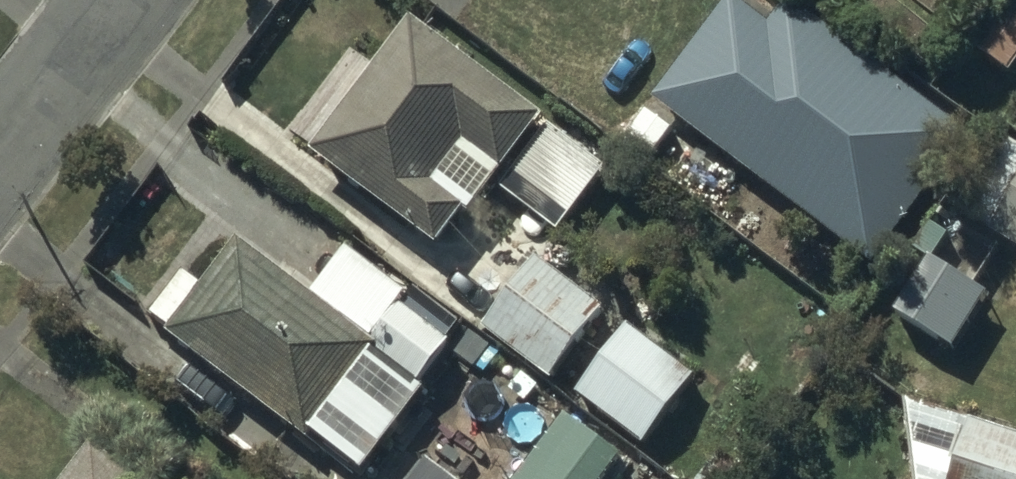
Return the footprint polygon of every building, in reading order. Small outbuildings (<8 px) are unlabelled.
[(741,0),(727,0),(654,96),(871,262),(969,133),(796,0),(789,0),(772,23),(741,0)] [(1001,4),(972,44),(1010,71),(1015,62),(1015,14),(1001,4)] [(542,113),(412,16),(311,150),(441,248),(542,113)] [(608,167),(550,123),(501,187),(559,231),(608,167)] [(999,134),(957,205),(992,225),(988,232),(1015,249),(1015,144),(999,134)] [(397,307),(410,290),(348,242),(311,290),(243,238),(206,287),(184,270),(153,311),(171,325),(166,331),(308,440),(313,433),(364,472),(428,388),(421,382),(448,346),(397,307)] [(956,348),(990,290),(933,257),(899,315),(956,348)] [(603,309),(537,258),(483,325),(550,377),(603,309)] [(627,323),(577,390),(646,442),(696,375),(627,323)] [(564,414),(520,478),(605,478),(623,454),(564,414)] [(970,417),(949,478),(1015,478),(1015,432),(970,417)] [(90,446),(65,478),(136,478),(90,446)] [(427,460),(413,478),(451,478),(427,460)]
